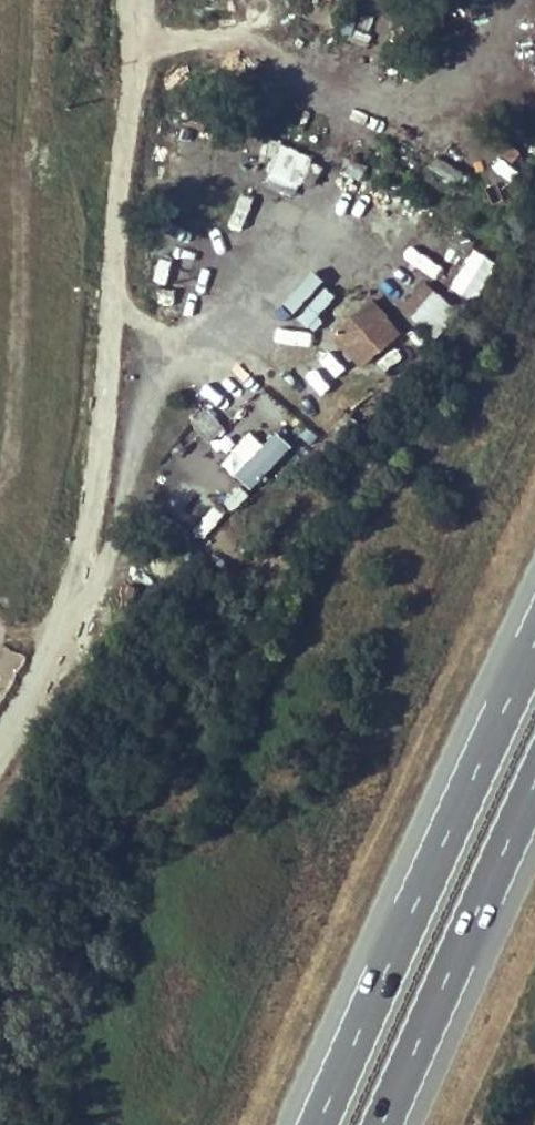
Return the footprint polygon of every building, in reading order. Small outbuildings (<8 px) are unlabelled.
[(447,286),(471,301),(495,263),(471,248),(447,286)] [(421,282),(410,297),(419,304),(409,317),(435,336),(456,309),(421,282)] [(328,330),(358,369),(401,337),(371,297),(328,330)] [(206,442),(222,430),(207,409),(191,421),(206,442)] [(234,474),(249,489),(289,447),(273,432),(261,444),(248,431),(229,451),(243,464),(234,474)]
